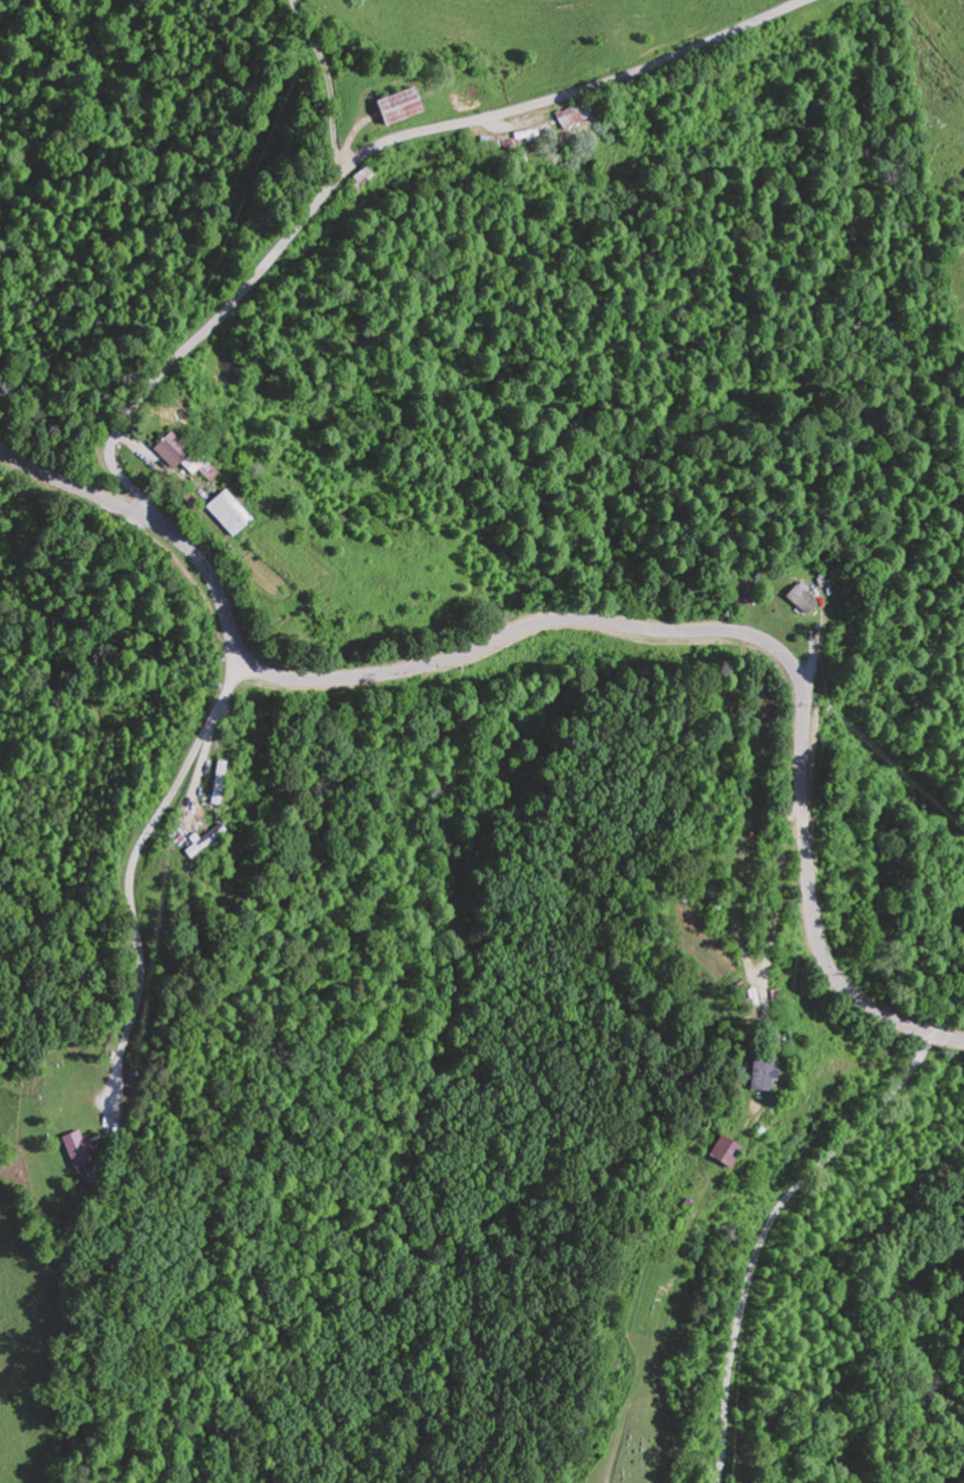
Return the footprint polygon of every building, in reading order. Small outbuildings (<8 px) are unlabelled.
[(414,116),(406,90),(367,102),(375,128),(414,116)] [(558,133),(585,117),(575,101),(548,117),(558,133)] [(510,131),(510,141),(533,141),(533,131),(510,131)] [(495,138),(478,138),(478,147),(495,147),(495,138)] [(346,183),(357,193),(373,176),(362,166),(346,183)] [(168,462),(178,474),(188,465),(159,431),(140,447),(160,470),(168,462)] [(240,519),(212,488),(193,506),(221,537),(240,519)] [(807,602),(786,584),(776,596),(797,614),(807,602)] [(223,762),(211,761),(207,804),(218,805),(223,762)] [(179,850),(186,860),(223,833),(216,823),(179,850)] [(766,1053),(745,1053),(745,1092),(765,1092),(766,1053)] [(58,1137),(70,1169),(88,1163),(77,1131),(58,1137)] [(703,1156),(723,1170),(737,1150),(717,1136),(703,1156)]
